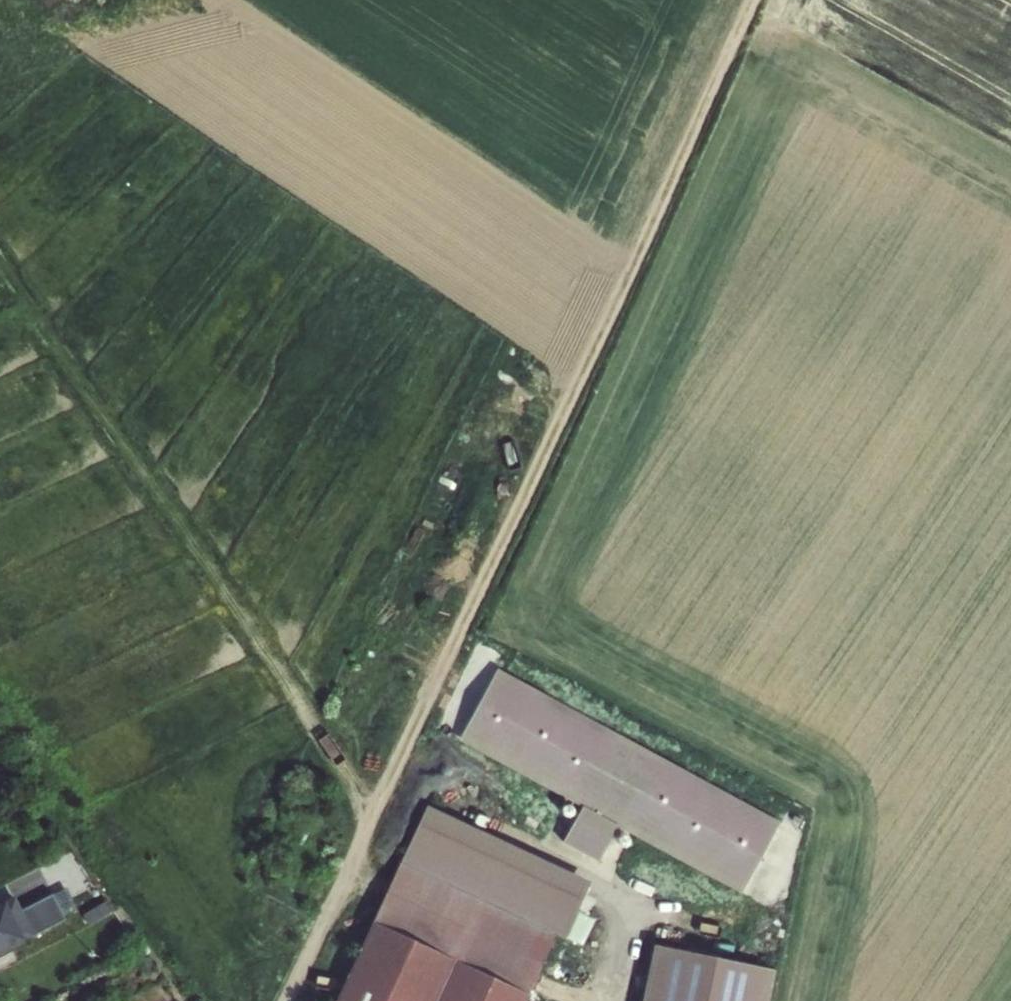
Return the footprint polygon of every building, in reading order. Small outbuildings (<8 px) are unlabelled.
[(770,820),(489,666),(453,732),(577,800),(614,820),(734,885),(770,820)] [(614,820),(577,800),(559,834),(595,854),(614,820)] [(338,1000),(530,1000),(558,943),(400,869),(338,1000)] [(70,886),(60,889),(66,912),(77,909),(70,886)] [(16,897),(0,905),(0,950),(34,933),(34,935),(64,920),(51,894),(23,909),(16,897)] [(767,965),(645,938),(631,1000),(760,1000),(767,965)]
